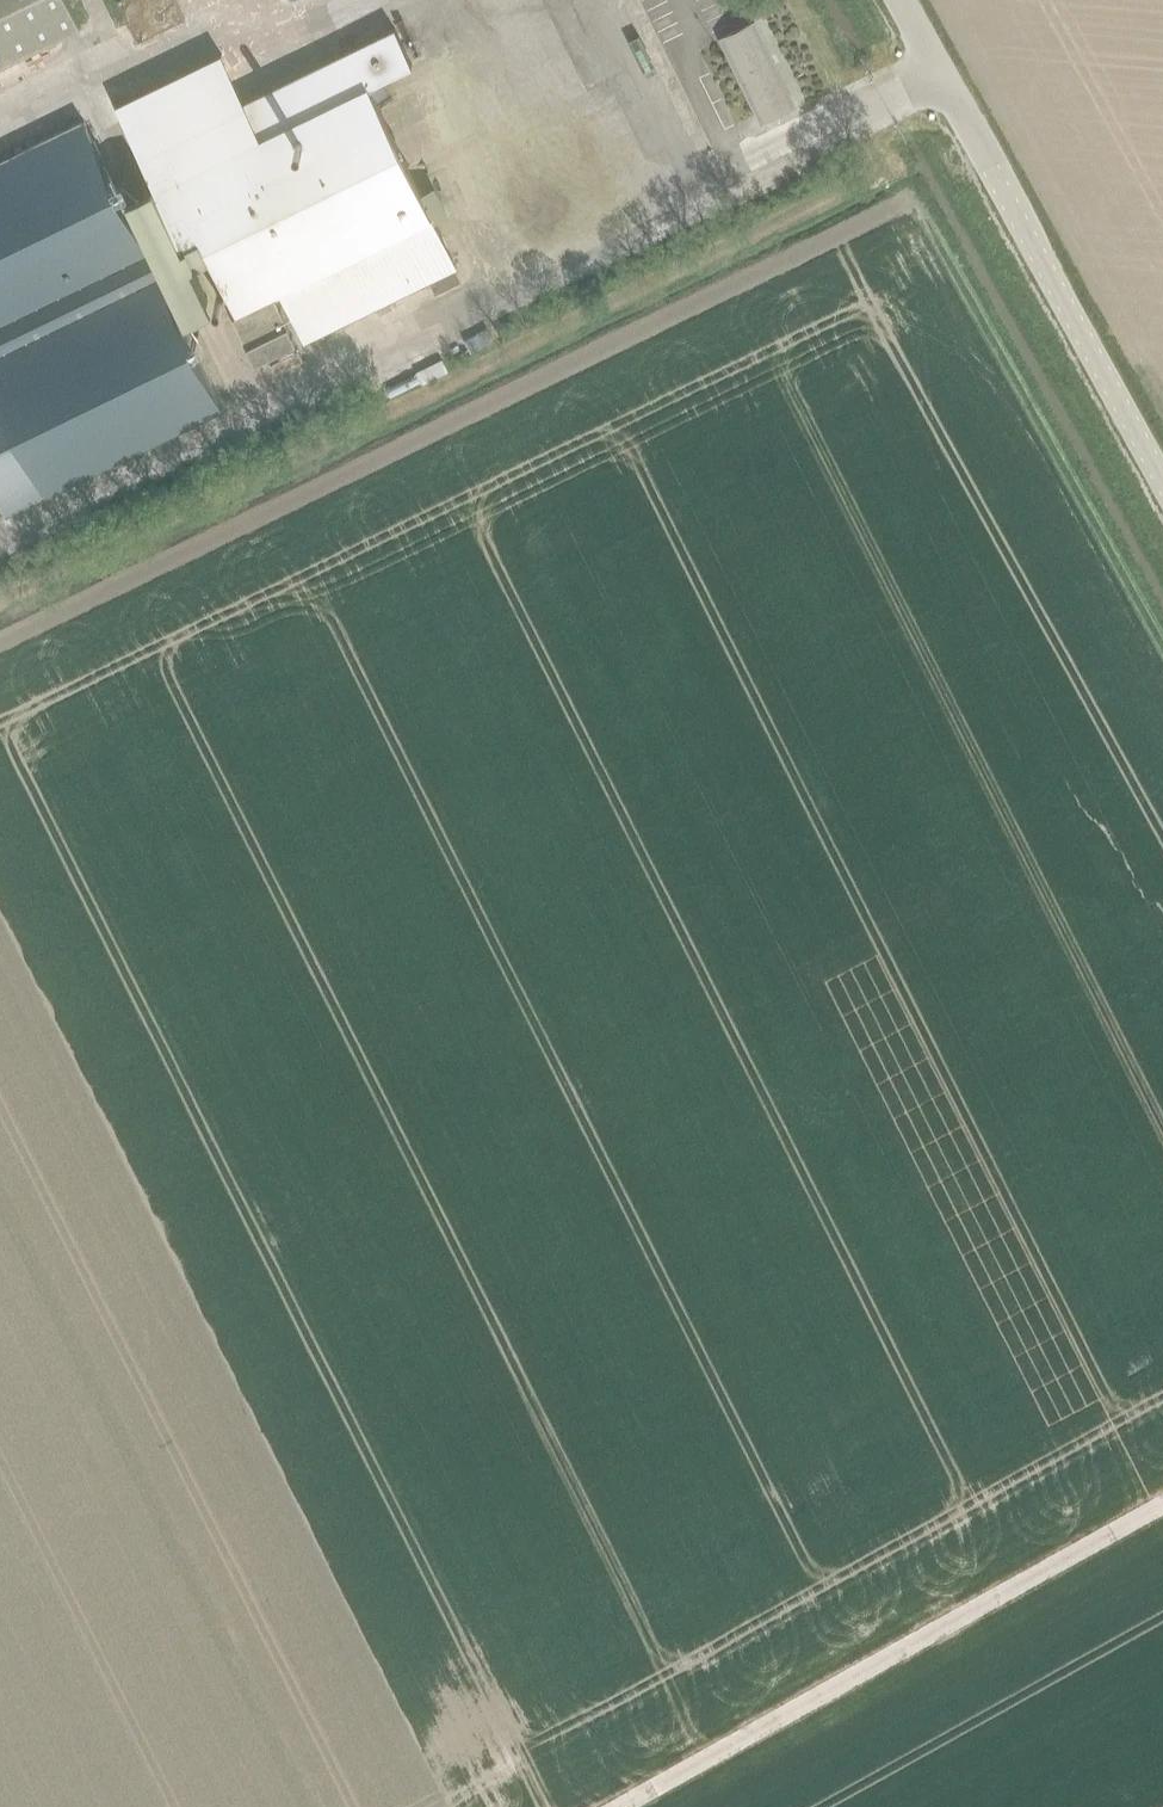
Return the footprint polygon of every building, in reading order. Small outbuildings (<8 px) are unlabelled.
[(83,26),(70,0),(0,0),(0,67),(83,26)] [(186,18),(178,0),(120,0),(140,40),(186,18)] [(723,36),(763,121),(797,105),(757,20),(723,36)] [(211,256),(237,311),(281,290),(306,341),(458,266),(370,83),(415,62),(396,29),(244,101),(223,56),(117,107),(155,185),(183,245),(187,243),(201,237),(211,256)] [(224,408),(85,122),(0,163),(0,498),(7,514),(224,408)] [(155,185),(128,197),(186,320),(213,307),(192,264),(196,262),(196,263),(211,256),(201,237),(187,243),(183,245),(155,185)] [(273,297),(232,317),(255,366),(297,345),(273,297)] [(465,340),(471,352),(493,342),(488,329),(465,340)]
